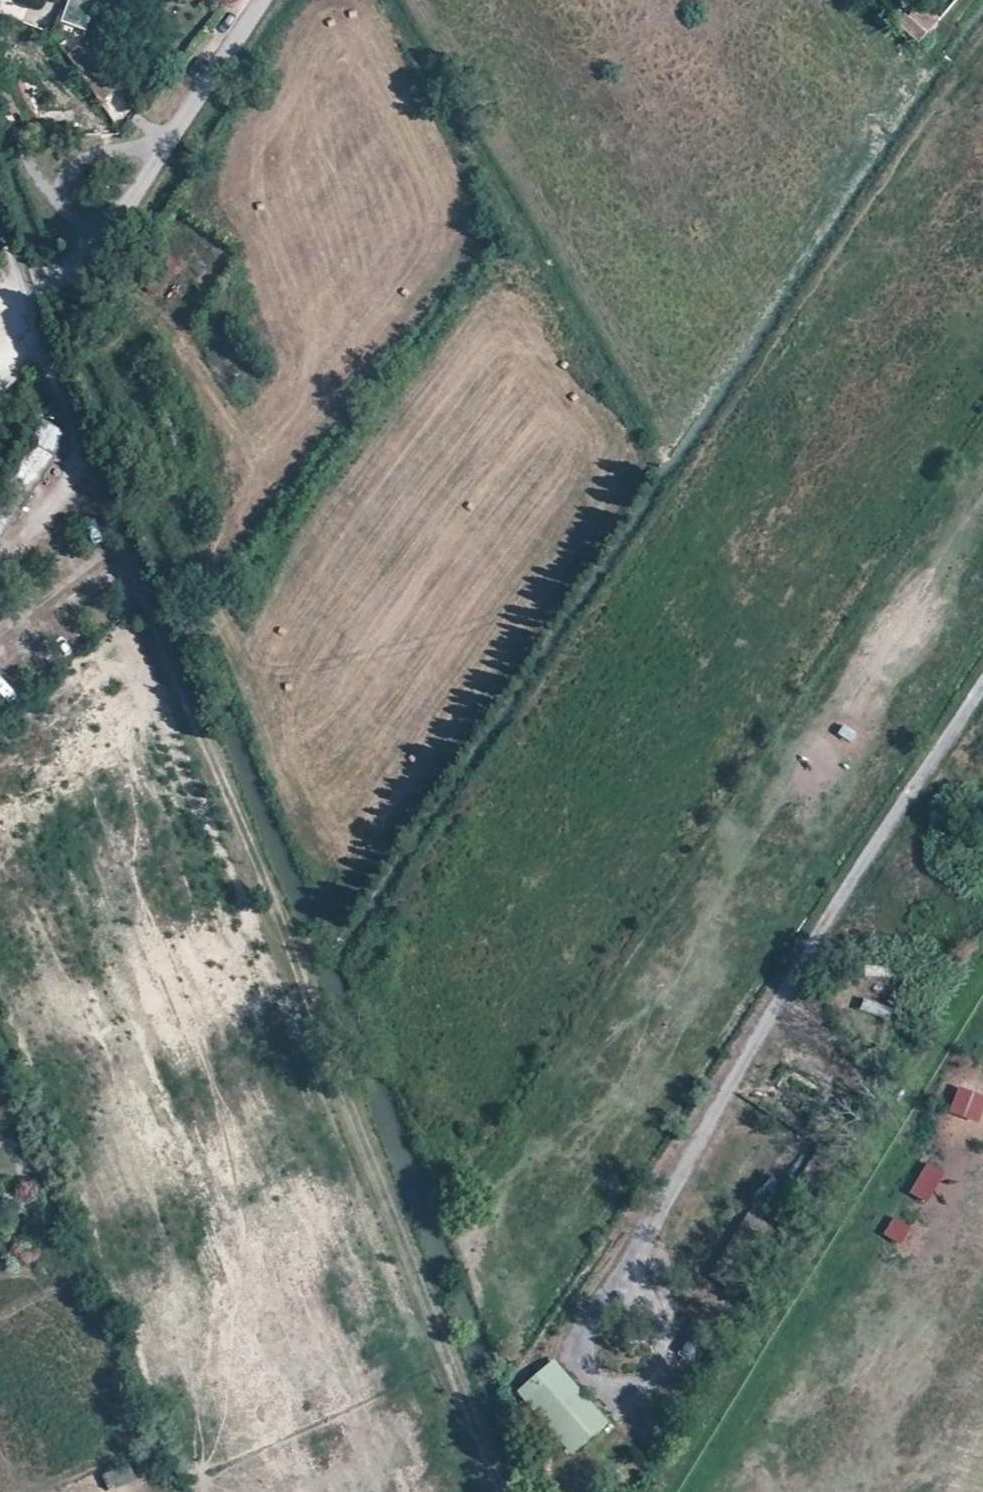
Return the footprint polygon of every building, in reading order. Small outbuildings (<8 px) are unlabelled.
[(61,20),(86,29),(97,0),(69,0),(61,20)] [(901,29),(923,42),(939,16),(917,3),(901,29)] [(121,90),(89,42),(71,53),(102,102),(121,90)] [(86,191),(79,200),(83,204),(90,194),(86,191)] [(12,478),(32,491),(68,434),(47,422),(12,478)] [(957,1086),(951,1114),(982,1121),(982,1092),(957,1086)] [(927,1162),(910,1194),(930,1204),(946,1172),(927,1162)] [(902,1247),(913,1229),(895,1218),(884,1236),(902,1247)] [(691,1331),(679,1356),(693,1363),(705,1338),(691,1331)] [(516,1393),(575,1455),(611,1421),(553,1358),(516,1393)] [(132,1464),(103,1472),(108,1488),(136,1481),(132,1464)]
